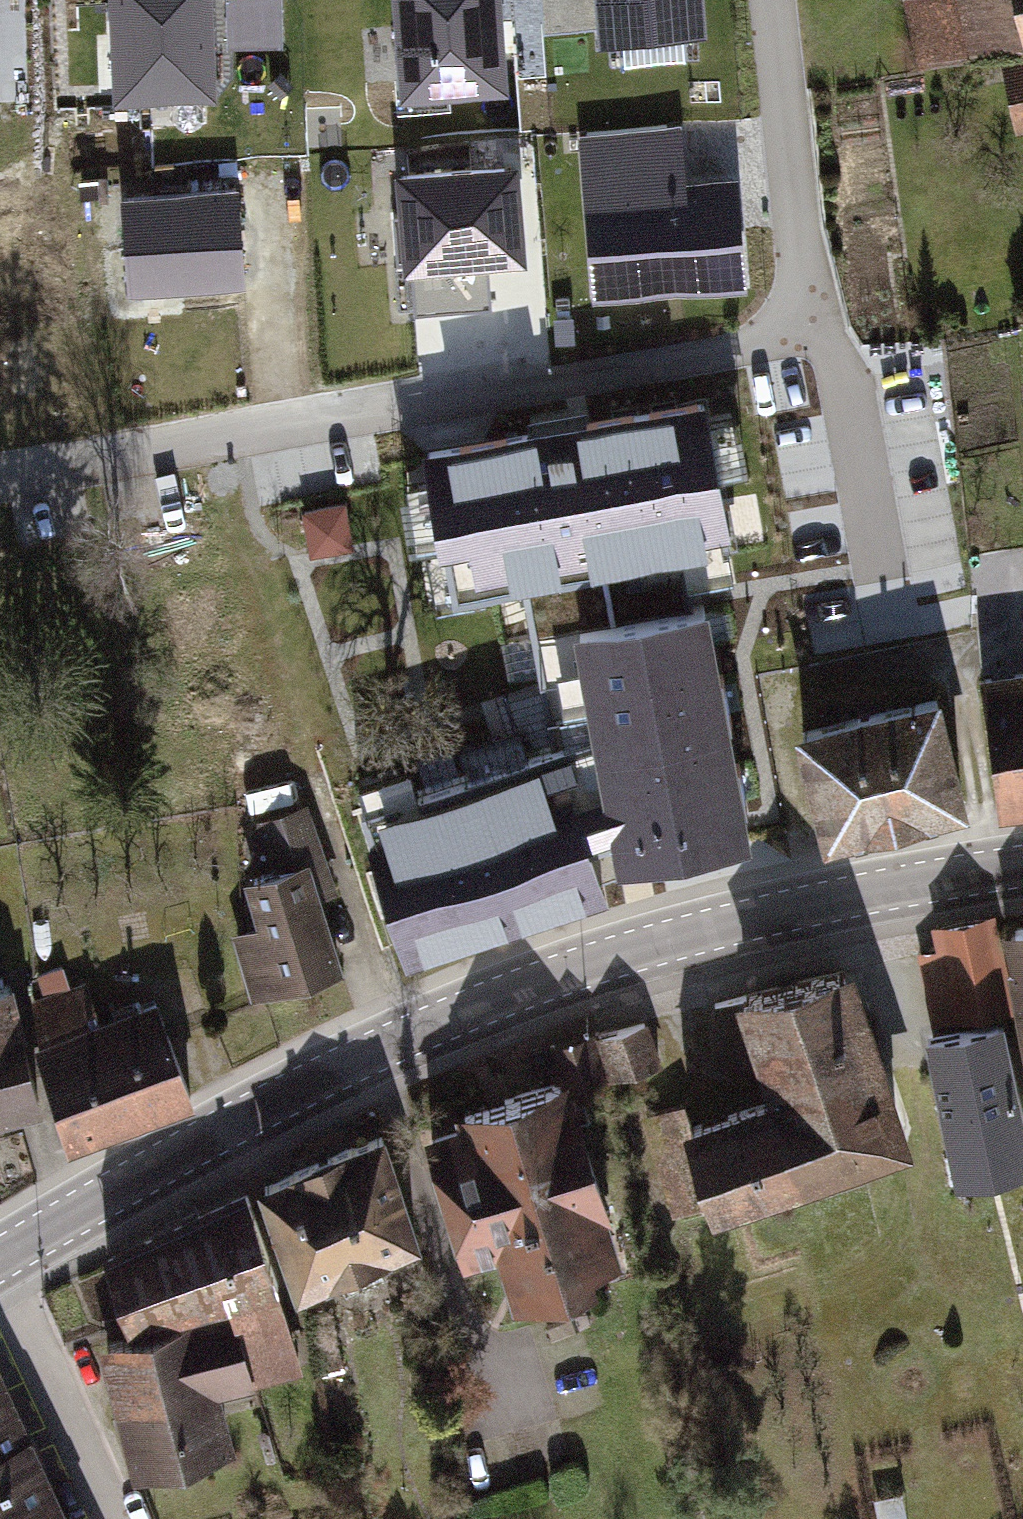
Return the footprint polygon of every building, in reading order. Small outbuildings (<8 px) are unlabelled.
[(113,93),(219,88),(215,0),(109,0),(113,93)] [(407,97),(514,88),(507,0),(399,0),(407,97)] [(544,25),(598,20),(599,35),(622,33),(624,65),(687,60),(685,31),(708,30),(706,0),(542,0),(544,25)] [(909,4),(921,60),(1004,42),(1021,119),(1022,119),(1022,0),(926,0),(909,4)] [(683,119),(577,128),(591,299),(749,287),(740,170),(687,174),(683,119)] [(516,144),(380,156),(390,270),(401,270),(406,322),(508,314),(504,266),(526,264),(516,144)] [(243,189),(124,197),(131,294),(250,285),(243,189)] [(709,379),(415,437),(448,601),(741,542),(709,379)] [(550,714),(588,708),(573,619),(685,600),(679,567),(529,593),(550,714)] [(685,600),(573,619),(588,708),(593,732),(560,741),(604,872),(750,835),(709,596),(685,600)] [(984,670),(1000,798),(1022,795),(1022,665),(984,670)] [(934,688),(793,718),(817,830),(957,800),(934,688)] [(411,760),(359,777),(377,831),(366,834),(407,957),(610,890),(604,872),(560,741),(531,750),(520,716),(456,737),(467,770),(420,786),(411,760)] [(253,994),(338,965),(316,900),(338,892),(303,790),(250,808),(269,864),(239,873),(254,917),(230,925),(253,994)] [(985,914),(928,924),(933,948),(917,951),(930,1019),(1003,1005),(985,914)] [(997,924),(1022,1066),(1022,920),(997,924)] [(729,991),(762,1087),(900,1130),(840,953),(729,991)] [(0,993),(0,1118),(38,1108),(8,991),(0,993)] [(184,1093),(150,996),(37,1044),(69,1134),(184,1093)] [(641,1013),(547,1040),(556,1072),(561,1089),(655,1062),(641,1013)] [(927,1033),(957,1169),(1022,1154),(1022,1105),(1003,1016),(927,1033)] [(556,1072),(415,1113),(449,1231),(491,1219),(511,1288),(611,1259),(561,1089),(556,1072)] [(901,1133),(900,1130),(762,1087),(676,1117),(704,1200),(901,1133)] [(376,1135),(251,1182),(292,1288),(417,1241),(376,1135)] [(110,1240),(141,1329),(205,1381),(290,1351),(236,1196),(110,1240)] [(224,1432),(205,1381),(141,1329),(89,1347),(131,1465),(224,1432)] [(21,1433),(0,1386),(0,1443),(21,1433)] [(21,1433),(0,1443),(0,1518),(60,1518),(21,1433)]
